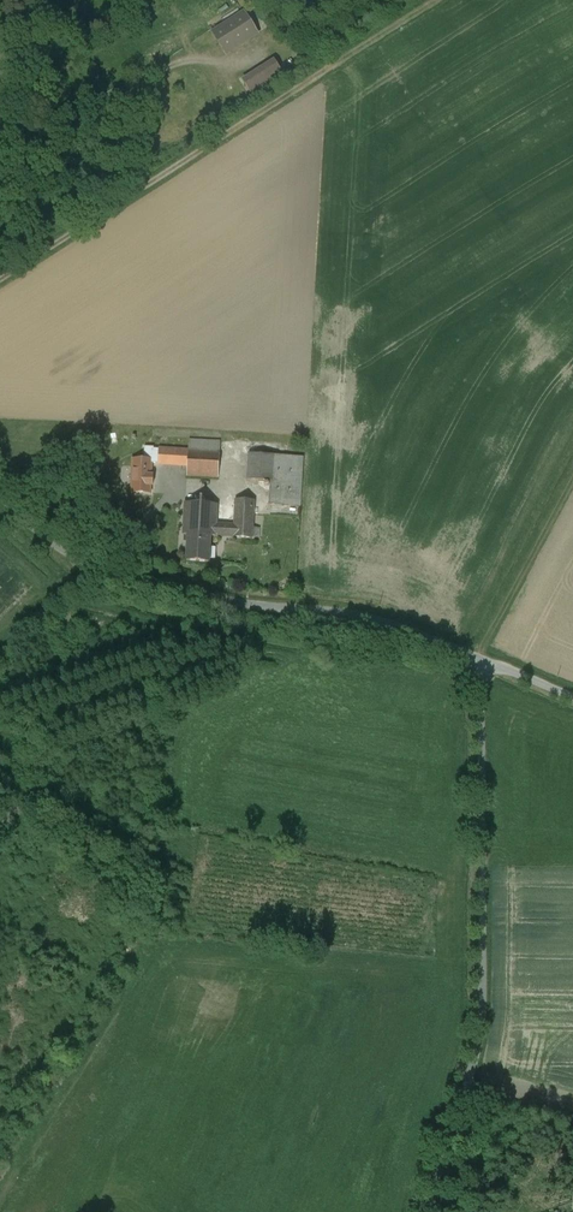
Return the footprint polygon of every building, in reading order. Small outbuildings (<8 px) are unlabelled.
[(256,35),(244,14),(213,33),(226,54),(256,35)] [(284,78),(274,60),(242,80),(253,97),(284,78)] [(187,452),(155,450),(154,460),(154,464),(187,466),(186,475),(218,477),(220,443),(188,441),(187,452)] [(305,459),(251,456),(249,480),(272,481),(271,505),(302,507),(305,459)] [(154,464),(154,460),(137,459),(134,492),(152,493),(154,464)] [(190,534),(213,535),(218,535),(260,537),(261,527),(254,527),(256,502),(239,501),(238,526),(218,525),(219,507),(188,505),(186,534),(190,534)] [(213,535),(190,534),(189,560),(212,561),(213,535)]
